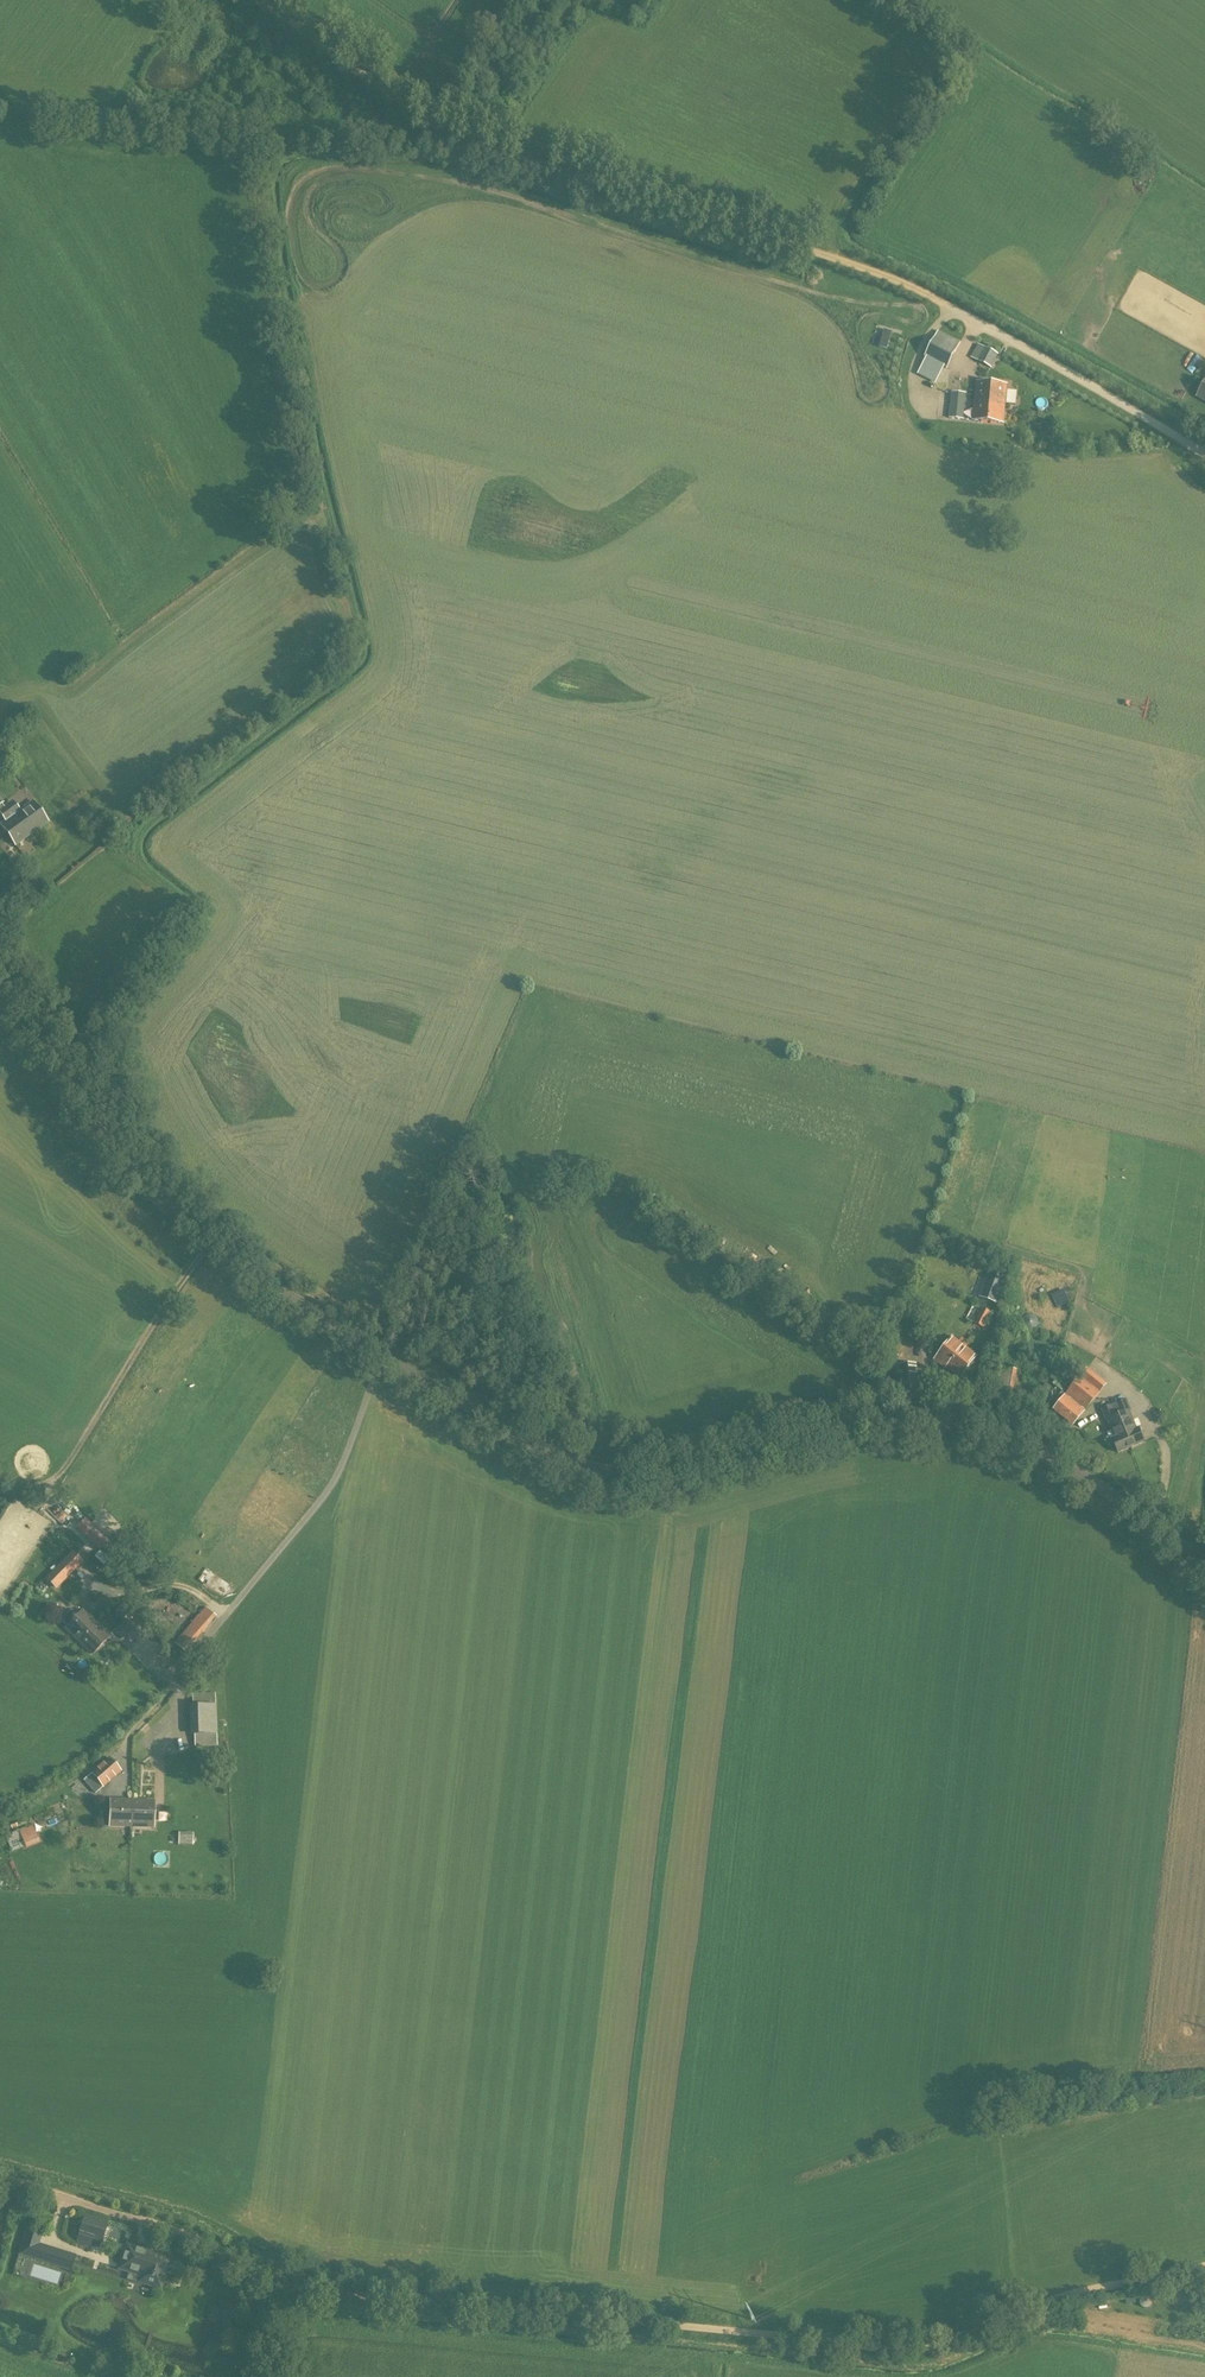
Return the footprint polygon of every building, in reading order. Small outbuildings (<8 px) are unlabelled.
[(936,336),(925,357),(946,369),(960,343),(938,332),(936,336)] [(977,345),(970,358),(991,369),(998,355),(977,345)] [(1196,398),(1204,403),(1204,381),(1196,398)] [(972,421),(1003,424),(1007,386),(976,383),(972,421)] [(963,420),(966,394),(951,393),(949,419),(963,420)] [(49,822),(32,800),(19,810),(12,800),(3,807),(1,804),(3,802),(0,798),(0,815),(4,821),(0,824),(0,825),(15,846),(49,822)] [(990,1268),(986,1279),(1004,1286),(1009,1275),(990,1268)] [(991,1313),(982,1309),(970,1303),(962,1318),(984,1329),(991,1313)] [(960,1378),(977,1357),(952,1337),(934,1360),(945,1369),(946,1368),(960,1378)] [(900,1378),(901,1378),(902,1396),(920,1395),(918,1376),(917,1376),(917,1364),(900,1365),(900,1378)] [(1065,1395),(1085,1411),(1100,1392),(1080,1376),(1065,1395)] [(1073,1426),(1085,1411),(1065,1395),(1052,1409),(1073,1426)] [(1113,1404),(1130,1448),(1143,1443),(1138,1429),(1135,1430),(1127,1411),(1130,1410),(1126,1399),(1113,1404)] [(1130,1448),(1113,1404),(1101,1409),(1105,1420),(1107,1419),(1114,1438),(1112,1439),(1117,1453),(1130,1448)] [(85,1517),(76,1527),(99,1550),(108,1540),(85,1517)] [(52,1573),(61,1582),(70,1572),(61,1563),(52,1573)] [(184,1652),(214,1617),(202,1607),(197,1613),(172,1593),(153,1615),(179,1636),(173,1642),(184,1652)] [(92,1654),(109,1637),(82,1611),(65,1628),(92,1654)] [(127,1619),(119,1627),(134,1642),(143,1634),(127,1619)] [(193,1706),(216,1705),(215,1693),(192,1695),(193,1706)] [(216,1705),(193,1706),(188,1707),(190,1735),(194,1735),(195,1748),(219,1746),(216,1705)] [(103,1787),(120,1771),(109,1758),(105,1761),(91,1773),(103,1787)] [(131,1827),(132,1801),(110,1800),(109,1826),(131,1827)] [(154,1801),(132,1801),(131,1827),(153,1827),(154,1801)] [(7,1832),(11,1849),(24,1847),(23,1841),(37,1838),(34,1827),(7,1832)] [(193,1844),(193,1831),(178,1831),(178,1843),(193,1844)] [(102,2243),(108,2222),(84,2216),(75,2244),(90,2248),(92,2240),(102,2243)] [(18,2254),(34,2259),(39,2243),(42,2234),(25,2229),(18,2254)] [(128,2244),(122,2268),(144,2273),(142,2280),(163,2285),(171,2256),(128,2244)]
